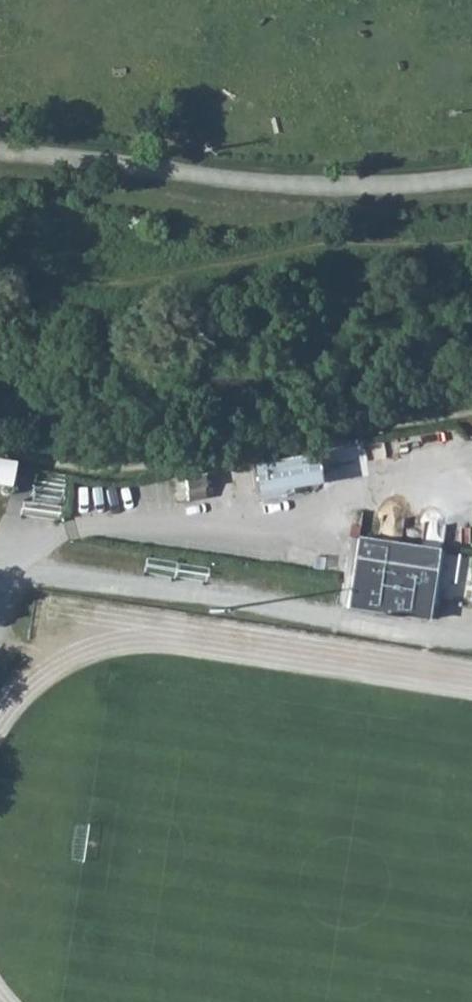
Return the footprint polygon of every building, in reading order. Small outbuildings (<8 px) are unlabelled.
[(311,452),(247,462),(252,491),(316,481),(311,452)] [(198,475),(178,477),(182,505),(202,502),(198,475)] [(433,553),(353,538),(340,606),(420,621),(433,553)]
